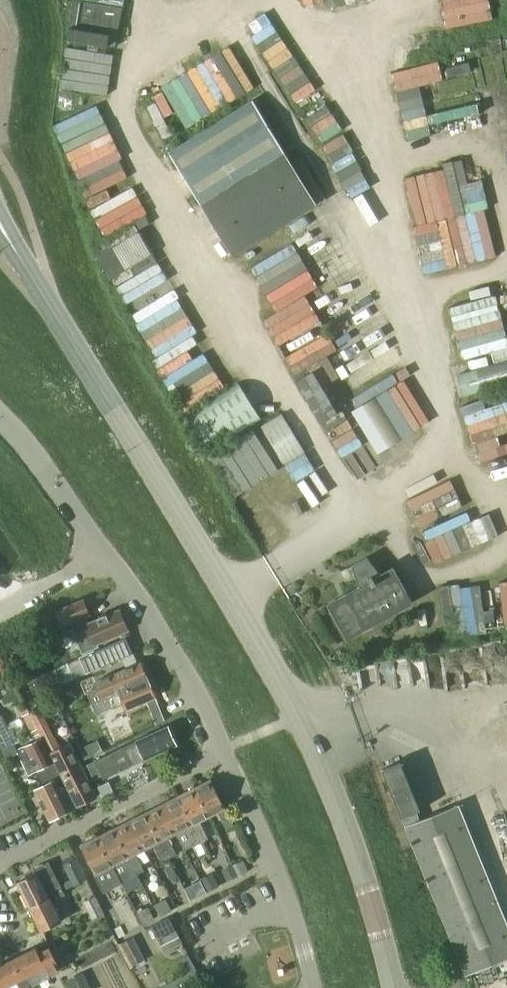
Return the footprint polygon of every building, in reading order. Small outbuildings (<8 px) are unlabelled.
[(170,153),(232,254),(316,202),(254,101),(170,153)] [(457,374),(463,396),(506,383),(506,360),(457,374)] [(314,370),(295,380),(320,422),(337,413),(314,370)] [(238,382),(187,414),(210,451),(261,419),(238,382)] [(387,389),(352,411),(378,453),(413,431),(387,389)] [(282,413),(261,425),(284,464),(305,452),(282,413)] [(359,585),(327,603),(347,639),(413,602),(393,567),(381,574),(367,557),(351,565),(359,585)] [(83,598),(57,609),(63,624),(66,631),(71,629),(82,653),(98,646),(97,642),(127,629),(118,609),(88,621),(85,614),(89,613),(83,598)] [(126,637),(79,657),(80,658),(85,672),(133,652),(131,647),(126,637)] [(92,703),(148,680),(141,662),(95,681),(98,688),(88,692),(92,703)] [(155,696),(148,680),(92,703),(97,714),(124,702),(126,709),(155,696)] [(30,711),(29,712),(44,742),(49,751),(51,750),(59,747),(40,707),(30,711)] [(29,712),(23,715),(34,737),(23,743),(44,784),(35,788),(50,819),(69,809),(76,806),(65,785),(58,788),(54,779),(61,776),(49,751),(44,742),(29,712)] [(5,756),(17,750),(14,744),(21,740),(15,727),(7,731),(0,716),(0,746),(5,756)] [(129,720),(98,732),(103,746),(134,734),(129,720)] [(96,781),(144,759),(176,745),(167,725),(135,740),(136,741),(123,747),(87,763),(96,781)] [(67,784),(65,785),(76,806),(96,796),(69,742),(59,747),(51,750),(67,784)] [(381,769),(401,817),(420,810),(400,762),(381,769)] [(211,779),(194,788),(208,816),(217,812),(225,828),(233,824),(211,779)] [(194,788),(178,796),(200,841),(208,838),(199,820),(208,816),(194,788)] [(178,796),(162,804),(176,832),(185,849),(200,841),(178,796)] [(465,975),(506,957),(506,922),(458,803),(404,825),(465,975)] [(162,804),(146,812),(168,857),(176,854),(167,836),(176,832),(162,804)] [(146,812),(129,820),(144,849),(153,844),(161,861),(168,857),(146,812)] [(129,820),(113,827),(136,873),(143,870),(134,853),(144,849),(129,820)] [(113,827),(97,835),(120,881),(136,873),(113,827)] [(104,889),(120,881),(97,835),(81,843),(104,889)] [(71,880),(60,886),(62,890),(87,878),(77,857),(74,858),(73,855),(63,859),(64,863),(63,864),(71,880)] [(17,881),(29,906),(48,896),(46,892),(60,886),(48,861),(33,868),(35,872),(17,881)] [(226,881),(238,876),(233,865),(221,871),(226,881)] [(219,885),(212,872),(200,878),(207,891),(217,886),(219,885)] [(60,886),(46,892),(48,896),(29,906),(41,931),(60,921),(50,901),(64,894),(62,890),(60,886)] [(91,918),(103,913),(95,895),(83,900),(91,918)] [(154,904),(159,915),(170,909),(165,898),(154,904)] [(136,912),(142,924),(153,918),(147,906),(136,912)] [(168,917),(153,924),(158,934),(173,927),(168,917)] [(181,942),(175,931),(158,939),(164,951),(181,942)] [(121,943),(132,964),(143,959),(132,938),(121,943)] [(35,946),(11,958),(20,978),(24,976),(25,978),(45,968),(49,975),(61,969),(49,945),(38,951),(35,946)] [(196,969),(188,954),(180,958),(188,973),(184,975),(157,987),(197,987),(204,985),(196,969)] [(0,964),(0,987),(4,987),(16,982),(20,987),(30,987),(25,978),(24,976),(20,978),(11,958),(0,964)] [(444,962),(452,980),(463,975),(456,958),(444,962)] [(66,979),(70,987),(92,987),(83,971),(66,979)]
